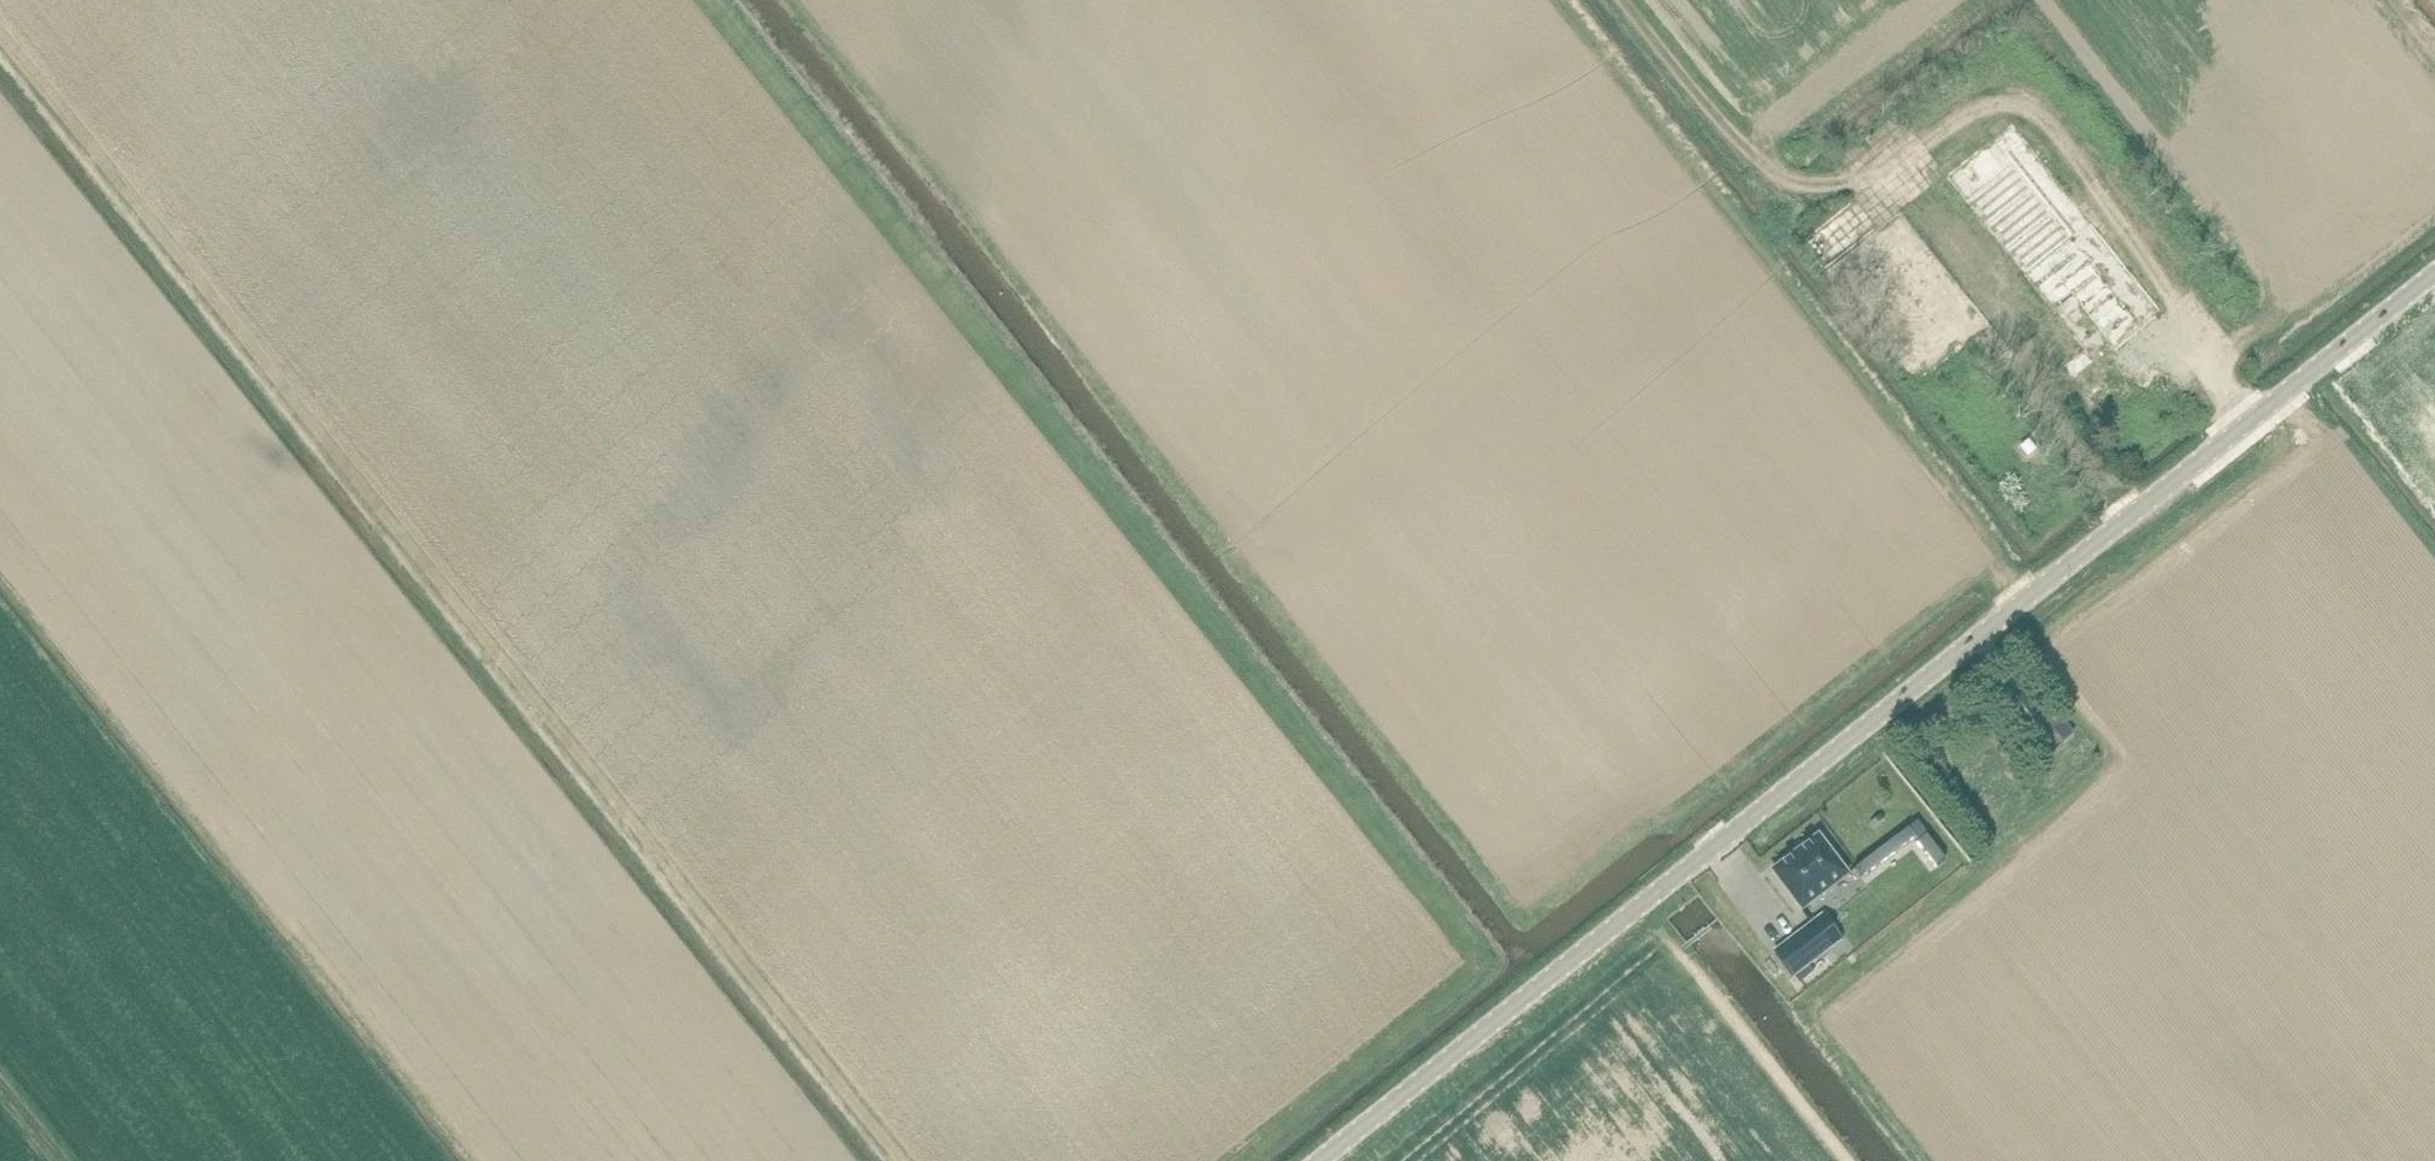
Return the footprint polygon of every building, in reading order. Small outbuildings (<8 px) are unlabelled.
[(2005,271),(2074,220),(1999,118),(1930,169),(2005,271)] [(2028,456),(2036,450),(2029,442),(2021,448),(2028,456)] [(2064,744),(2075,735),(2058,714),(2047,722),(2064,744)] [(2040,762),(2051,754),(2045,745),(2033,753),(2040,762)] [(1819,837),(1773,872),(1802,911),(1848,876),(1819,837)] [(1814,926),(1776,954),(1793,978),(1832,949),(1814,926)]
